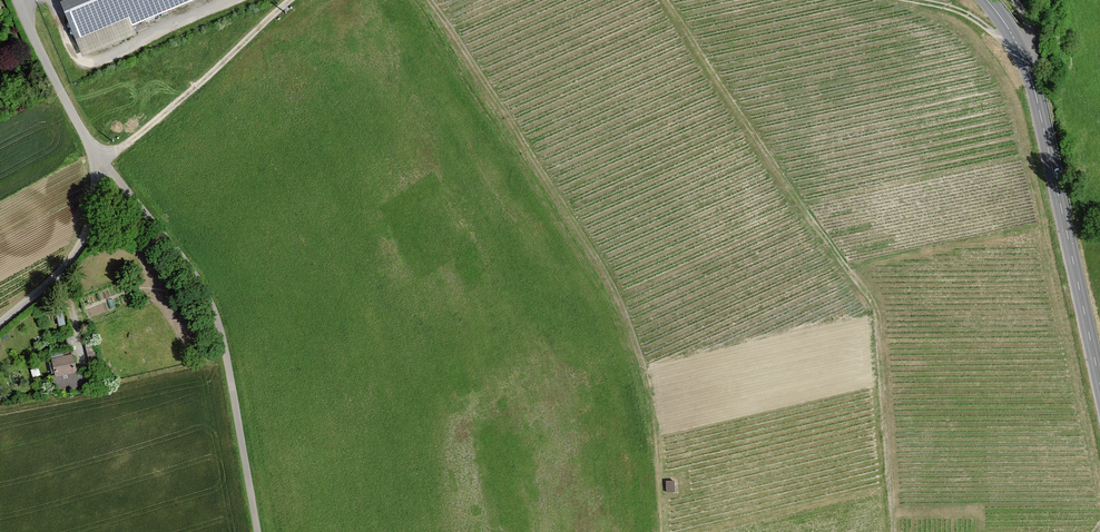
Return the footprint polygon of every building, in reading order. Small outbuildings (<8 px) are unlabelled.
[(85,54),(148,29),(143,16),(184,0),(64,0),(85,54)] [(86,345),(89,363),(98,361),(94,344),(86,345)] [(72,355),(53,359),(57,376),(54,377),(57,390),(79,385),(77,375),(72,355)] [(110,367),(77,375),(79,385),(112,378),(110,367)] [(665,482),(666,492),(674,492),(673,481),(665,482)]
